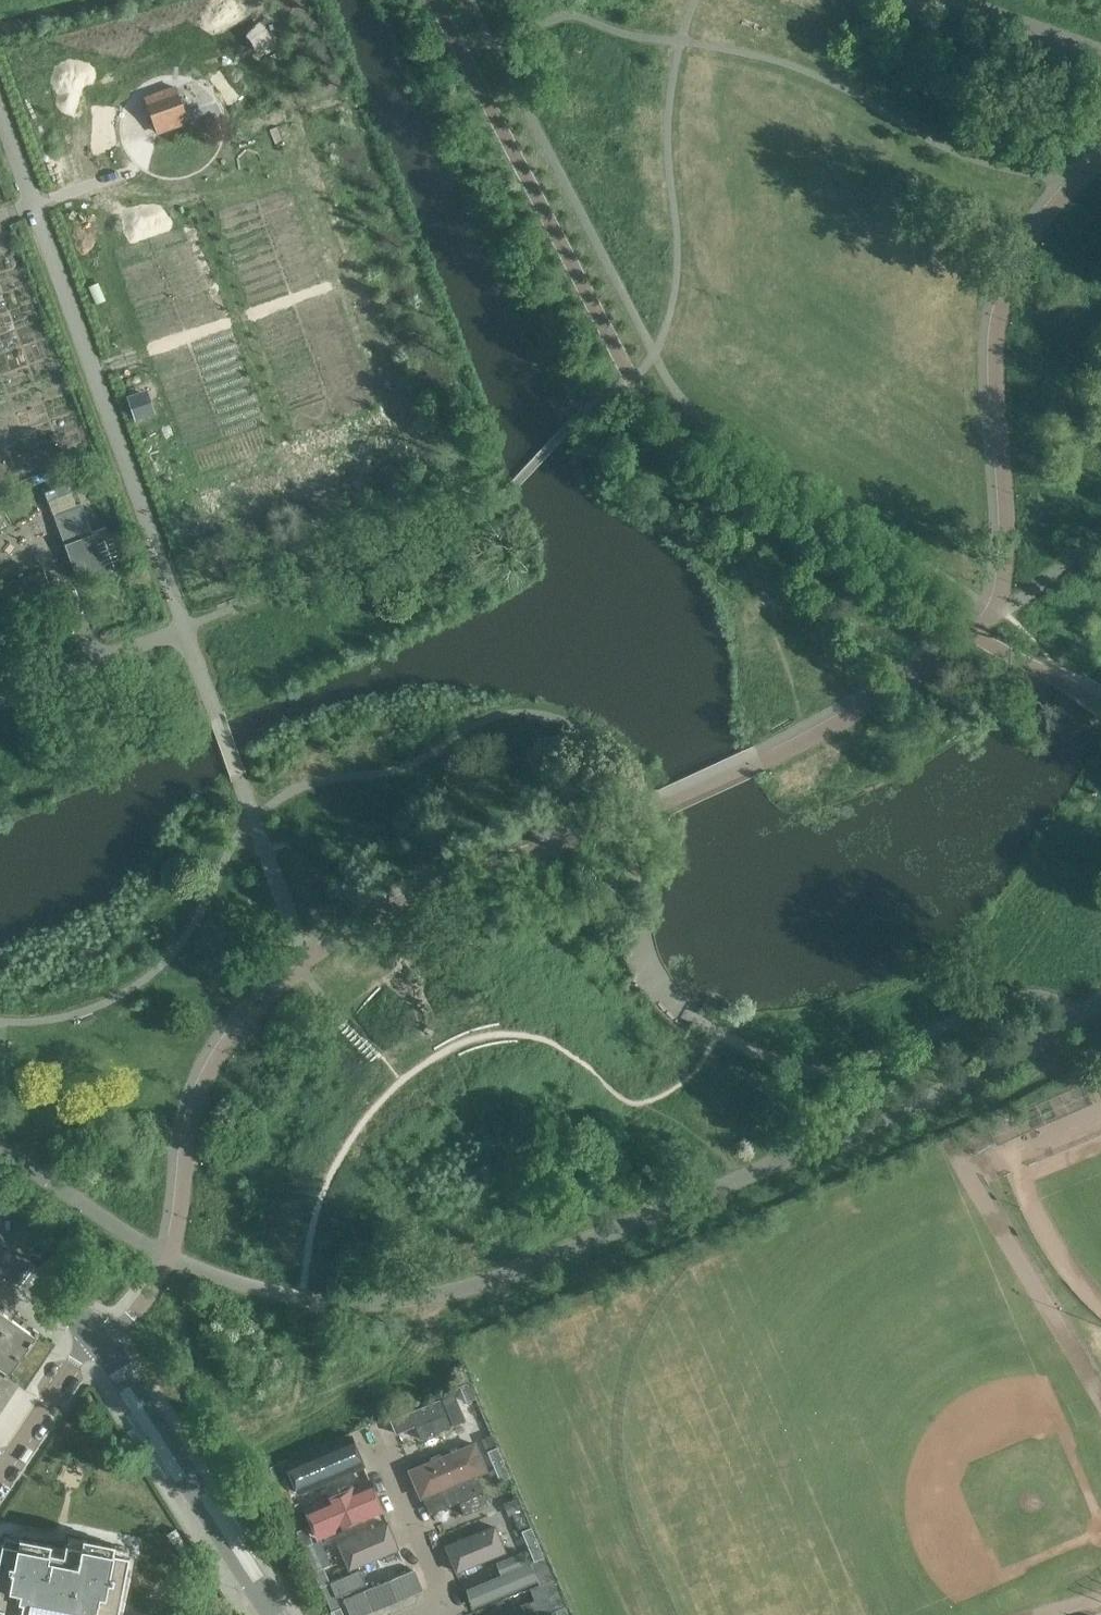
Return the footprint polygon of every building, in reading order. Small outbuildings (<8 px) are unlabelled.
[(189,121),(176,86),(144,97),(156,133),(189,121)] [(293,216),(316,209),(309,186),(286,193),(293,216)] [(81,502),(52,512),(65,543),(77,579),(105,569),(93,533),(81,502)] [(22,579),(30,600),(52,592),(44,571),(22,579)] [(5,1376),(6,1374),(35,1334),(0,1309),(0,1372),(5,1376)] [(11,1395),(19,1384),(6,1374),(5,1376),(0,1372),(0,1388),(11,1395)] [(470,1381),(460,1385),(466,1400),(476,1396),(470,1381)] [(3,1407),(11,1395),(0,1388),(0,1405),(3,1407)] [(440,1397),(391,1418),(397,1432),(415,1424),(446,1411),(440,1397)] [(446,1411),(415,1424),(421,1438),(451,1425),(446,1411)] [(282,1460),(288,1476),(295,1492),(358,1464),(346,1433),(282,1460)] [(404,1470),(415,1498),(484,1469),(473,1443),(460,1447),(404,1470)] [(497,1445),(487,1450),(493,1465),(503,1460),(497,1445)] [(503,1460),(493,1465),(499,1480),(509,1475),(503,1460)] [(285,1477),(278,1461),(268,1465),(275,1481),(285,1477)] [(288,1476),(276,1481),(286,1505),(298,1500),(295,1492),(288,1476)] [(475,1477),(420,1499),(425,1513),(480,1490),(475,1477)] [(381,1505),(369,1478),(302,1506),(309,1525),(313,1534),(381,1505)] [(480,1490),(455,1501),(461,1514),(485,1504),(480,1490)] [(502,1497),(508,1510),(521,1505),(516,1492),(502,1497)] [(299,1501),(287,1506),(297,1530),(309,1525),(302,1506),(299,1501)] [(511,1509),(520,1530),(530,1525),(521,1505),(511,1509)] [(332,1542),(344,1570),(394,1549),(383,1521),(332,1542)] [(446,1543),(456,1570),(502,1551),(491,1525),(446,1543)] [(530,1526),(520,1530),(527,1545),(537,1541),(530,1526)] [(307,1528),(296,1532),(303,1548),(313,1543),(310,1535),(307,1528)] [(128,1555),(127,1555),(128,1547),(114,1545),(114,1543),(82,1537),(82,1538),(68,1536),(66,1543),(65,1543),(63,1554),(49,1551),(50,1544),(50,1543),(18,1537),(18,1538),(4,1535),(2,1542),(1,1542),(0,1548),(0,1614),(116,1614),(128,1555)] [(537,1541),(527,1545),(533,1560),(543,1556),(537,1541)] [(303,1548),(312,1569),(326,1564),(317,1542),(313,1543),(303,1548)] [(501,1574),(466,1589),(473,1605),(534,1580),(527,1563),(521,1552),(496,1562),(501,1574)] [(552,1577),(543,1556),(533,1560),(528,1562),(537,1584),(528,1588),(540,1614),(542,1614),(564,1606),(552,1577)] [(343,1614),(364,1614),(421,1591),(410,1566),(336,1598),(340,1607),(343,1614)] [(323,1568),(313,1572),(320,1587),(330,1583),(323,1568)] [(354,1570),(329,1580),(335,1594),(360,1584),(354,1570)] [(320,1587),(330,1611),(340,1607),(336,1598),(330,1583),(320,1587)] [(499,1614),(531,1614),(526,1604),(499,1614)] [(554,1610),(556,1614),(568,1614),(564,1606),(554,1610)]
